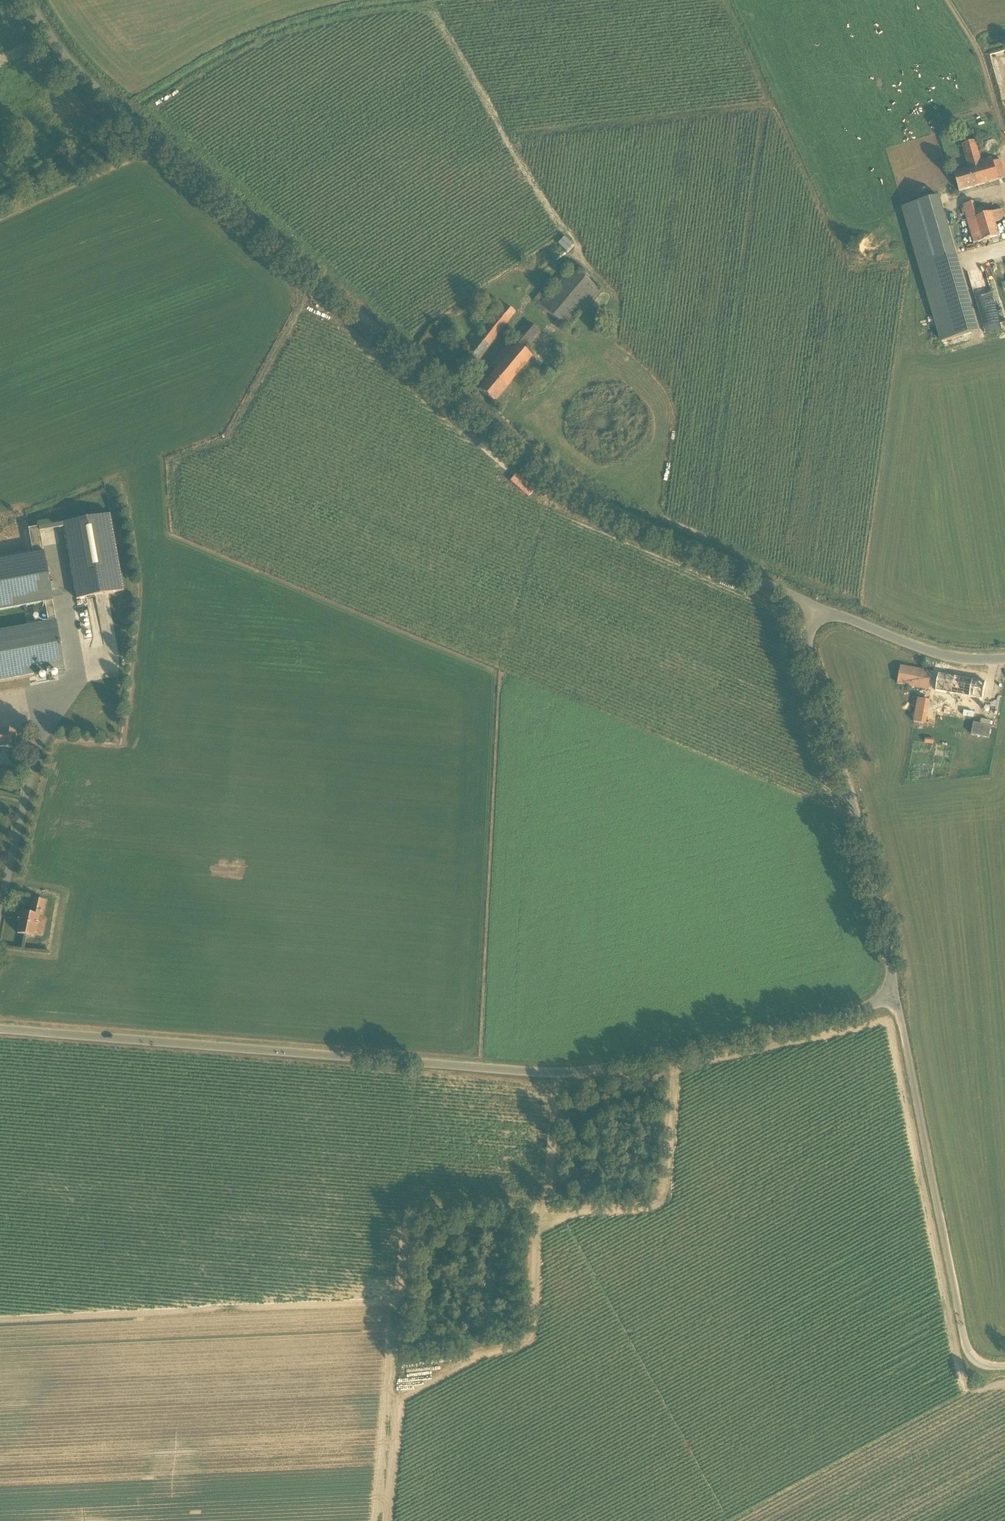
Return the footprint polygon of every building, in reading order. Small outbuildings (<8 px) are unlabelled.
[(975,140),(962,144),(969,169),(954,174),(959,191),(998,180),(1004,178),(1004,174),(1001,160),(993,163),(991,157),(981,160),(975,140)] [(939,197),(904,207),(943,342),(972,333),(949,255),(956,254),(939,197)] [(963,205),(974,243),(999,235),(992,212),(978,217),(973,202),(963,205)] [(599,289),(572,266),(546,297),(541,293),(534,300),(566,328),(599,289)] [(463,351),(477,362),(516,313),(502,302),(463,351)] [(494,401),(532,356),(523,350),(539,331),(527,321),(489,366),(495,371),(480,389),(479,389),(494,402),(495,401),(494,401)] [(528,497),(535,489),(516,473),(509,481),(528,497)] [(110,514),(63,523),(77,600),(124,591),(110,514)] [(56,622),(52,602),(53,602),(44,552),(43,553),(39,527),(28,529),(33,555),(0,560),(0,611),(45,603),(48,623),(0,632),(0,681),(65,669),(56,622)] [(982,700),(986,682),(901,666),(897,684),(935,691),(934,699),(952,702),(954,694),(982,700)] [(925,722),(931,694),(920,692),(915,720),(925,722)] [(989,725),(991,712),(952,704),(949,717),(989,725)] [(923,748),(928,724),(914,721),(909,745),(923,748)] [(969,724),(967,735),(984,739),(987,727),(969,724)] [(14,748),(16,732),(0,730),(0,747),(14,748)] [(41,918),(45,902),(32,899),(29,914),(19,912),(17,922),(20,923),(18,933),(33,937),(37,917),(41,918)]
